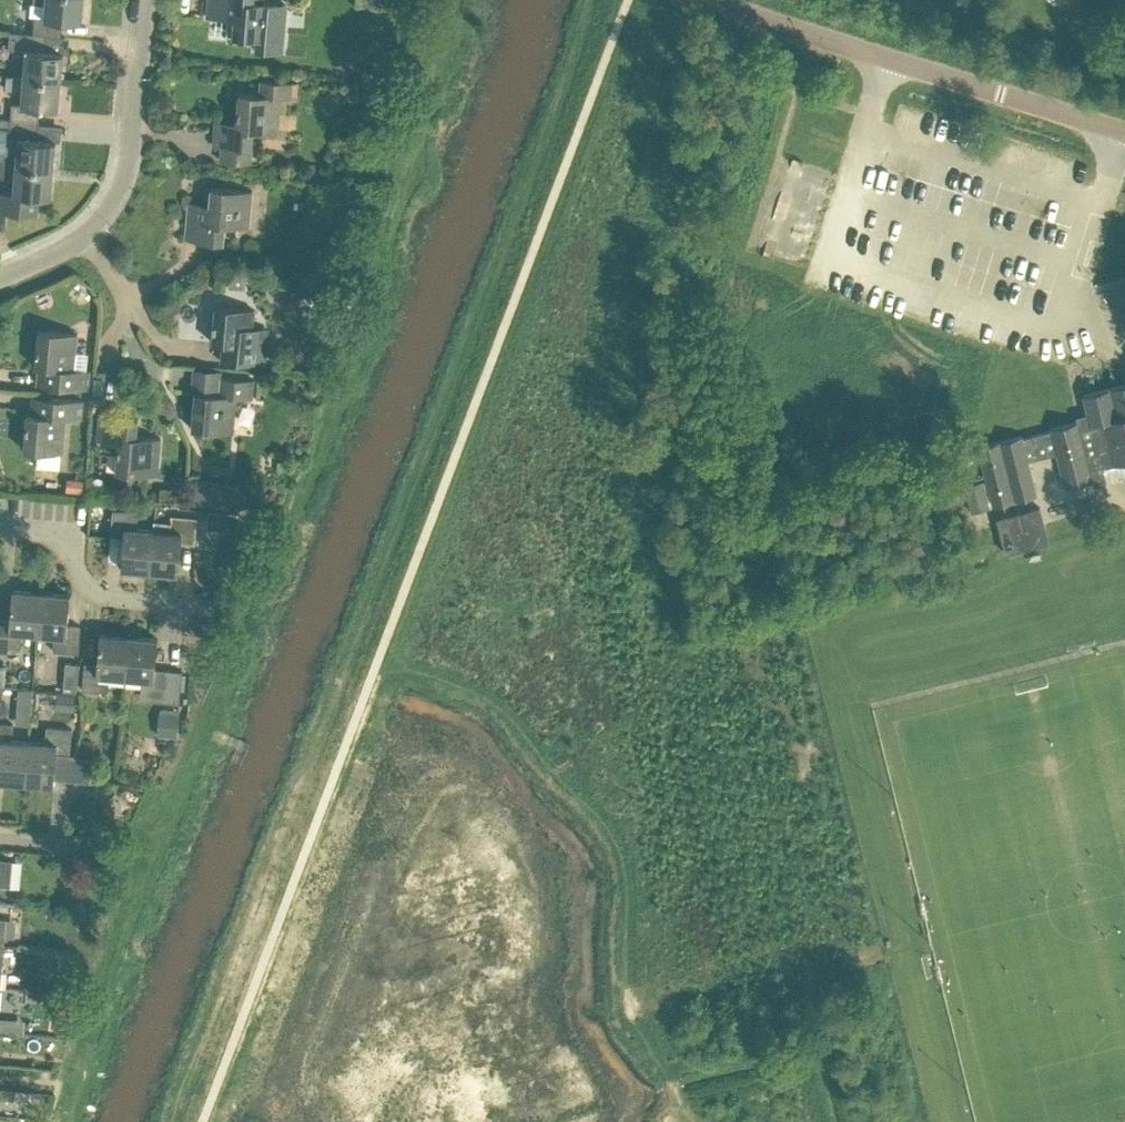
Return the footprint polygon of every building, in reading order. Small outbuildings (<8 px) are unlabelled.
[(62,35),(63,20),(83,21),(84,0),(15,0),(15,1),(46,4),(45,17),(35,16),(34,33),(46,34),(66,36),(62,35)] [(235,19),(233,36),(259,38),(259,49),(256,48),(256,50),(282,52),(282,51),(286,5),(281,4),(253,2),(253,0),(216,0),(214,17),(235,19)] [(6,76),(61,80),(64,52),(45,50),(46,34),(34,33),(18,32),(10,31),(9,49),(17,50),(27,51),(25,77),(6,76)] [(59,108),(61,80),(6,76),(5,88),(23,89),(22,104),(12,103),(10,120),(38,122),(40,106),(59,108)] [(238,93),(237,109),(236,109),(235,115),(236,115),(236,121),(215,119),(213,144),(222,144),(221,159),(250,161),(251,147),(253,129),(277,132),(280,95),(290,96),(291,80),(252,77),(250,92),(238,91),(238,93)] [(54,168),(56,140),(37,138),(38,122),(10,120),(10,126),(9,138),(8,152),(0,152),(0,163),(54,168)] [(10,126),(0,126),(0,152),(8,152),(9,138),(10,126)] [(38,213),(39,195),(51,195),(54,168),(0,163),(0,177),(15,178),(14,192),(0,192),(0,211),(38,213)] [(211,186),(209,203),(188,202),(185,238),(223,241),(225,224),(249,226),(252,190),(211,186)] [(223,342),(222,359),(221,359),(221,360),(264,363),(266,345),(250,343),(253,308),(215,305),(212,341),(223,342)] [(37,383),(54,384),(88,388),(89,369),(73,367),(77,332),(38,329),(35,365),(39,365),(37,383)] [(253,378),(220,375),(221,369),(195,367),(193,390),(195,391),(192,427),(233,431),(235,396),(251,397),(253,378)] [(1123,375),(1070,388),(1069,389),(969,414),(948,420),(951,431),(970,505),(1043,486),(1063,481),(1066,491),(1092,484),(1124,475),(1124,382),(1123,375)] [(82,399),(49,396),(32,395),(30,412),(27,411),(23,449),(37,449),(36,465),(58,467),(60,452),(61,452),(65,417),(81,418),(82,399)] [(97,438),(119,440),(116,470),(157,474),(160,437),(136,435),(137,417),(99,414),(97,438)] [(168,498),(185,502),(190,477),(173,473),(168,498)] [(192,494),(230,500),(233,478),(195,473),(192,494)] [(122,565),(150,568),(154,528),(138,526),(139,512),(114,509),(112,537),(124,538),(122,565)] [(154,528),(150,568),(178,571),(181,542),(194,543),(196,517),(172,515),(171,529),(154,528)] [(37,631),(41,590),(12,588),(9,618),(0,617),(0,644),(20,646),(21,629),(37,631)] [(53,648),(78,650),(80,624),(67,623),(70,593),(41,590),(37,631),(54,632),(53,648)] [(125,675),(129,634),(102,632),(99,662),(85,661),(83,687),(109,690),(110,673),(125,675)] [(170,701),(179,702),(182,670),(156,668),(159,637),(129,634),(125,675),(142,676),(141,693),(170,696),(170,701)] [(79,660),(65,659),(63,684),(76,686),(79,660)] [(18,688),(17,701),(31,702),(32,689),(18,688)] [(57,692),(57,709),(76,709),(76,692),(57,692)] [(174,734),(177,735),(179,712),(160,711),(159,733),(174,734)] [(25,780),(28,739),(13,738),(14,721),(0,720),(0,778),(25,780)] [(25,780),(53,782),(56,752),(69,753),(72,726),(47,724),(46,740),(28,739),(25,780)] [(82,737),(81,753),(96,754),(97,738),(82,737)] [(10,884),(13,858),(5,857),(0,857),(0,883),(10,884)] [(23,885),(23,860),(14,860),(14,885),(23,885)] [(6,944),(8,917),(0,916),(0,943),(6,944)] [(8,1014),(7,1028),(26,1030),(27,1015),(8,1014)]
